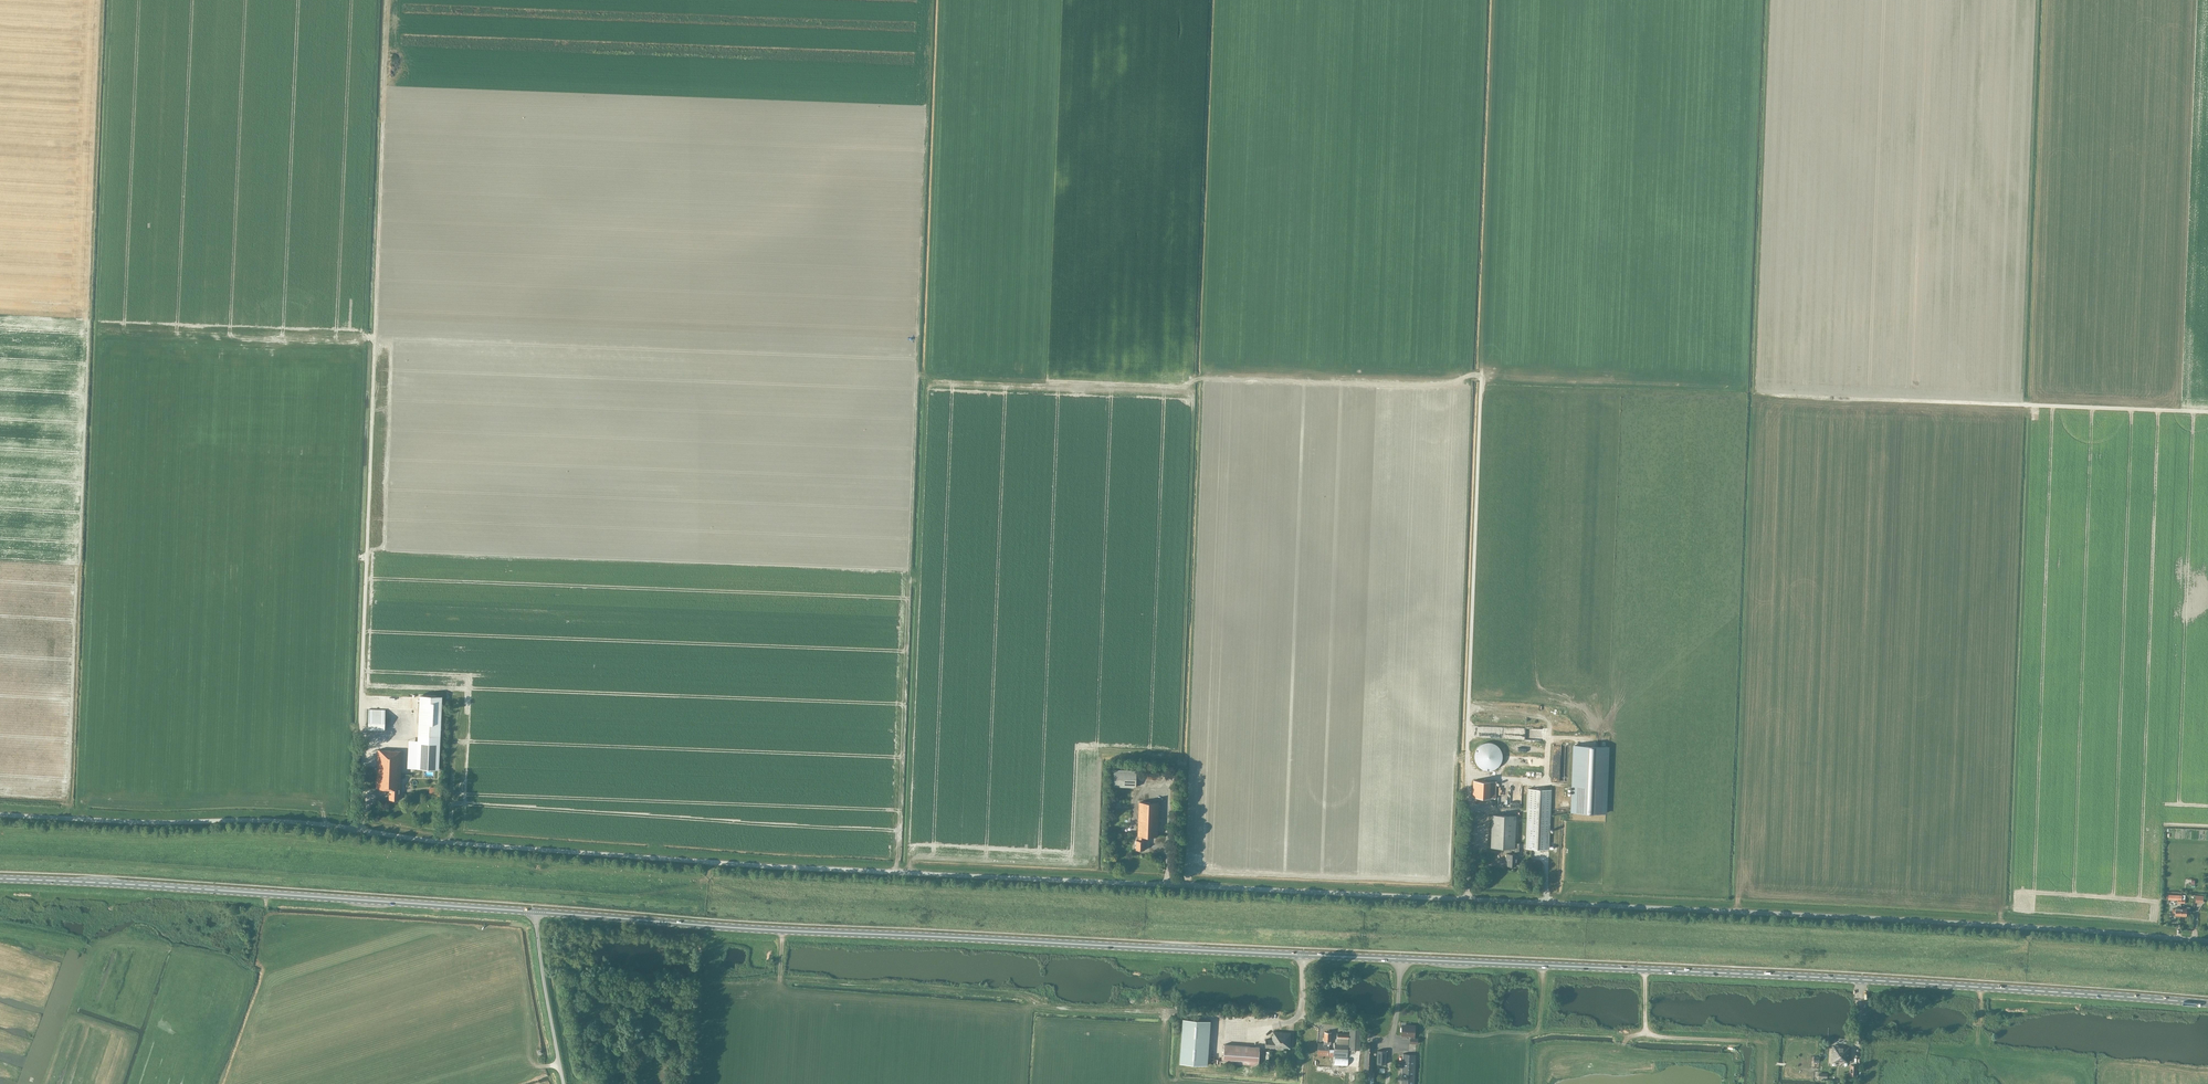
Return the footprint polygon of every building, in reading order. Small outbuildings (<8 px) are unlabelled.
[(416,768),(439,769),(442,697),(420,696),(416,768)] [(368,729),(385,730),(385,709),(369,708),(368,729)] [(1487,770),(1489,770),(1490,770),(1491,770),(1492,770),(1493,769),(1494,769),(1495,768),(1496,768),(1497,767),(1498,766),(1499,765),(1500,764),(1501,763),(1501,762),(1502,761),(1502,760),(1502,759),(1502,758),(1502,756),(1502,755),(1502,754),(1502,753),(1502,752),(1501,750),(1501,749),(1500,748),(1499,747),(1498,747),(1497,746),(1496,745),(1495,744),(1494,744),(1493,743),(1492,743),(1491,743),(1490,743),(1489,743),(1487,743),(1486,743),(1485,743),(1484,743),(1483,744),(1482,744),(1481,745),(1480,746),(1479,747),(1478,747),(1477,748),(1477,749),(1476,750),(1476,752),(1475,753),(1475,754),(1475,755),(1475,756),(1475,758),(1475,759),(1475,760),(1476,761),(1476,762),(1477,763),(1477,764),(1478,765),(1479,766),(1480,767),(1481,768),(1482,768),(1483,769),(1484,769),(1485,770),(1486,770),(1487,770)] [(1573,812),(1606,813),(1609,746),(1576,745),(1573,808),(1573,812)] [(389,800),(399,800),(399,794),(400,794),(402,750),(378,749),(376,789),(389,789),(389,800)] [(1527,761),(1515,762),(1517,772),(1527,771),(1527,765),(1536,764),(1536,760),(1537,760),(1537,757),(1530,758),(1530,762),(1527,762),(1527,761)] [(1114,786),(1136,787),(1137,770),(1114,769),(1114,786)] [(1496,781),(1473,780),(1473,797),(1496,798),(1496,781)] [(441,797),(441,788),(430,787),(430,796),(441,797)] [(1528,789),(1528,793),(1526,848),(1549,849),(1551,790),(1528,789)] [(1158,837),(1159,811),(1159,802),(1139,802),(1137,836),(1139,836),(1138,840),(1136,840),(1136,850),(1145,850),(1145,840),(1145,836),(1158,837)] [(1515,848),(1515,843),(1516,816),(1492,815),(1491,847),(1515,848)] [(1515,843),(1515,848),(1514,854),(1506,854),(1506,858),(1507,858),(1507,865),(1516,866),(1516,855),(1519,855),(1519,843),(1515,843)] [(2181,915),(2181,908),(2175,907),(2175,909),(2173,909),(2172,913),(2175,914),(2175,915),(2176,915),(2176,916),(2176,917),(2179,917),(2179,916),(2180,915),(2181,915)] [(2187,908),(2181,908),(2181,915),(2182,916),(2182,917),(2185,917),(2186,917),(2186,916),(2187,916),(2187,914),(2189,914),(2189,910),(2190,910),(2190,907),(2187,907),(2187,908)] [(1183,1019),(1180,1063),(1207,1065),(1211,1021),(1183,1019)] [(1324,1043),(1319,1043),(1318,1043),(1318,1055),(1328,1056),(1347,1057),(1348,1049),(1360,1050),(1361,1028),(1361,1023),(1350,1022),(1350,1027),(1349,1033),(1337,1033),(1337,1045),(1335,1045),(1334,1050),(1329,1050),(1329,1046),(1328,1046),(1328,1044),(1331,1044),(1332,1032),(1324,1032),(1324,1038),(1323,1038),(1323,1040),(1324,1040),(1324,1043)] [(1402,1025),(1401,1035),(1410,1036),(1410,1044),(1418,1044),(1418,1038),(1414,1038),(1415,1026),(1402,1025)] [(1266,1039),(1265,1047),(1270,1048),(1270,1051),(1264,1050),(1264,1059),(1273,1059),(1274,1048),(1290,1049),(1291,1033),(1274,1032),(1273,1040),(1266,1039)] [(1259,1065),(1260,1047),(1224,1044),(1223,1062),(1259,1065)] [(1364,1071),(1373,1072),(1374,1044),(1365,1044),(1364,1071)] [(1833,1046),(1832,1062),(1844,1063),(1844,1062),(1849,1062),(1850,1047),(1833,1046)] [(1386,1064),(1386,1051),(1377,1050),(1377,1064),(1386,1064)] [(1416,1054),(1403,1054),(1401,1083),(1414,1083),(1416,1054)] [(1335,1057),(1334,1065),(1348,1066),(1348,1058),(1335,1057)] [(1343,1073),(1343,1083),(1352,1083),(1352,1073),(1343,1073)]
